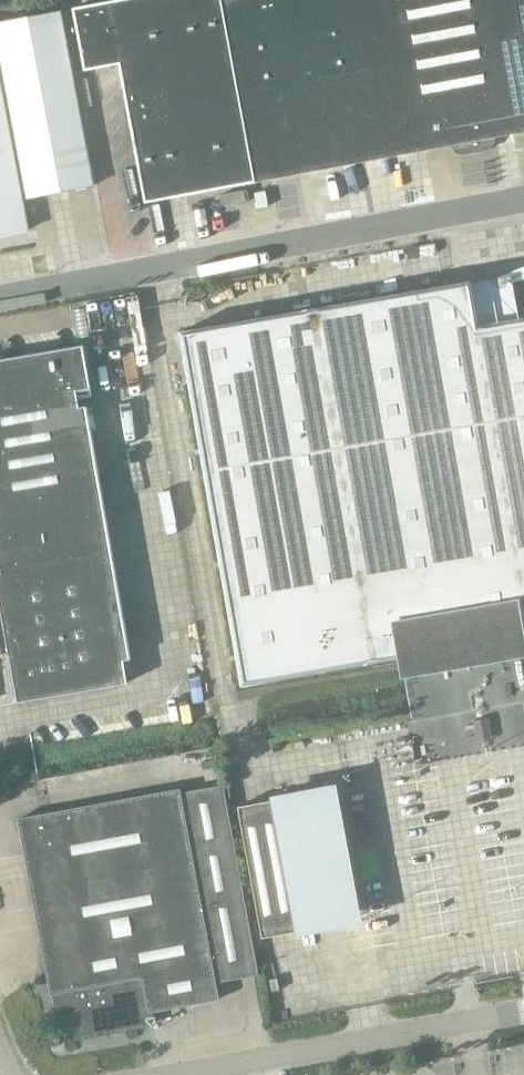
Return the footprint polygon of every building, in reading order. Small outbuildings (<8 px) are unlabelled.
[(225,0),(120,0),(76,8),(87,70),(122,64),(147,203),(260,182),(225,0)] [(398,156),(368,0),(225,0),(260,182),(398,156)] [(398,156),(453,147),(454,152),(462,156),(490,150),(495,142),(495,138),(523,133),(523,47),(516,0),(368,0),(398,156)] [(523,47),(523,0),(516,0),(523,47)] [(61,11),(0,23),(0,28),(3,36),(0,36),(0,79),(2,91),(10,89),(32,200),(96,188),(61,11)] [(8,128),(0,84),(0,130),(8,128)] [(0,130),(0,236),(28,231),(8,128),(0,130)] [(265,192),(254,194),(258,209),(268,207),(265,192)] [(476,328),(468,283),(311,310),(180,333),(241,687),(523,637),(523,320),(476,328)] [(79,350),(0,364),(0,607),(17,703),(126,684),(75,393),(86,391),(79,350)] [(258,975),(223,787),(180,795),(179,790),(18,820),(50,995),(56,994),(60,1014),(66,1013),(70,1036),(67,1036),(67,1037),(136,1025),(134,1016),(218,1000),(215,983),(258,975)] [(261,939),(300,932),(276,800),(237,807),(261,939)]
